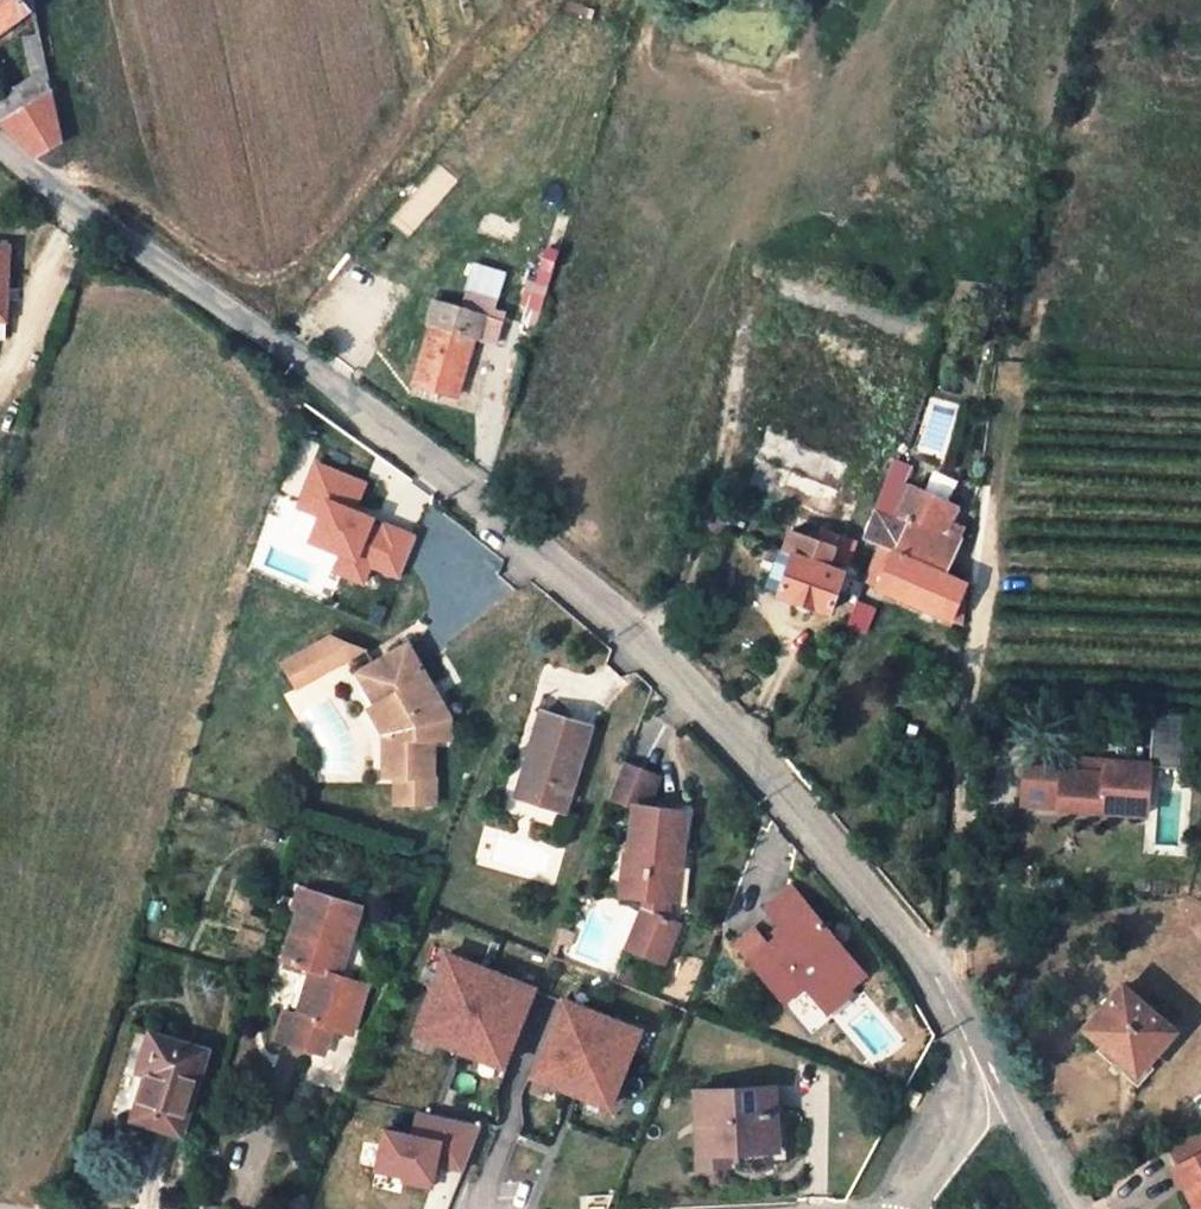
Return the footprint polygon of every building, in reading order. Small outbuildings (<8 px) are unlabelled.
[(29,8),(27,0),(0,0),(0,30),(29,8)] [(26,66),(42,61),(35,30),(17,35),(26,66)] [(30,103),(5,77),(0,81),(0,122),(3,124),(30,103)] [(30,103),(3,124),(38,155),(62,138),(49,89),(30,103)] [(493,341),(502,314),(485,308),(483,313),(437,298),(429,321),(433,321),(414,382),(457,394),(476,335),(493,341)] [(875,408),(792,374),(747,486),(831,519),(875,408)] [(893,460),(883,487),(900,493),(910,466),(893,460)] [(355,476),(337,469),(319,513),(362,531),(370,516),(383,522),(391,502),(352,483),(355,476)] [(951,620),(966,583),(944,573),(959,539),(944,532),(948,521),(955,506),(917,488),(903,519),(876,506),(866,534),(882,542),(888,545),(877,570),(871,566),(865,580),(951,620)] [(964,528),(948,521),(944,532),(959,539),(964,528)] [(835,546),(790,531),(784,548),(778,546),(765,587),(782,594),(781,597),(831,613),(845,572),(828,566),(835,546)] [(882,542),(871,566),(877,570),(888,545),(882,542)] [(851,552),(835,546),(828,566),(845,572),(851,552)] [(966,583),(951,620),(964,626),(966,583)] [(850,628),(866,633),(873,609),(857,604),(850,628)] [(326,634),(277,661),(295,692),(366,650),(326,634)] [(442,739),(444,723),(420,711),(407,686),(420,677),(404,646),(356,672),(377,705),(365,712),(378,733),(393,733),(394,751),(406,751),(407,775),(429,776),(428,739),(442,739)] [(420,711),(444,723),(420,677),(407,686),(420,711)] [(585,715),(536,702),(524,743),(532,746),(522,785),(563,797),(585,715)] [(1194,716),(1153,714),(1150,766),(1194,769),(1194,716)] [(393,733),(378,733),(379,776),(395,776),(407,775),(406,751),(394,751),(393,733)] [(609,791),(629,803),(631,792),(646,793),(657,765),(624,752),(609,791)] [(1150,766),(1095,763),(1095,778),(1051,775),(1049,808),(1087,811),(1087,806),(1103,807),(1102,811),(1146,814),(1150,766)] [(1027,773),(1025,806),(1049,808),(1051,775),(1027,773)] [(407,775),(395,776),(395,808),(407,809),(407,775)] [(429,776),(407,775),(407,809),(432,809),(431,776),(429,776)] [(646,793),(631,792),(629,803),(620,878),(646,881),(664,883),(667,848),(676,849),(681,798),(646,793)] [(664,883),(646,881),(625,928),(666,945),(684,903),(673,899),(664,883)] [(844,984),(851,990),(870,973),(793,887),(769,909),(787,928),(751,961),(783,997),(805,979),(823,1001),(844,984)] [(274,1041),(313,1053),(324,1023),(336,1027),(353,1031),(369,983),(337,972),(351,930),(300,915),(285,963),(310,970),(296,1017),(282,1013),(274,1041)] [(560,916),(554,931),(573,938),(578,922),(560,916)] [(440,944),(411,1023),(499,1056),(528,977),(440,944)] [(844,984),(823,1001),(832,1011),(853,993),(851,990),(844,984)] [(1172,1030),(1123,987),(1089,1026),(1105,1040),(1139,1070),(1148,1060),(1172,1030)] [(559,989),(529,1068),(617,1100),(647,1022),(559,989)] [(324,1023),(313,1053),(326,1057),(336,1027),(324,1023)] [(177,1123),(202,1043),(147,1027),(135,1066),(143,1068),(130,1108),(177,1123)] [(1155,1067),(1148,1060),(1139,1070),(1105,1040),(1098,1048),(1140,1085),(1155,1067)] [(700,1156),(727,1157),(726,1141),(743,1141),(765,1141),(765,1101),(779,1100),(777,1078),(697,1081),(700,1156)] [(765,1101),(765,1141),(781,1141),(779,1100),(765,1101)] [(464,1163),(481,1116),(418,1103),(413,1126),(385,1122),(377,1161),(405,1168),(403,1173),(432,1179),(439,1148),(448,1150),(447,1159),(464,1163)] [(1200,1156),(1200,1146),(1193,1133),(1158,1153),(1170,1173),(1200,1156)] [(726,1141),(727,1157),(743,1157),(743,1141),(726,1141)] [(1170,1173),(1191,1208),(1200,1208),(1200,1156),(1170,1173)]
